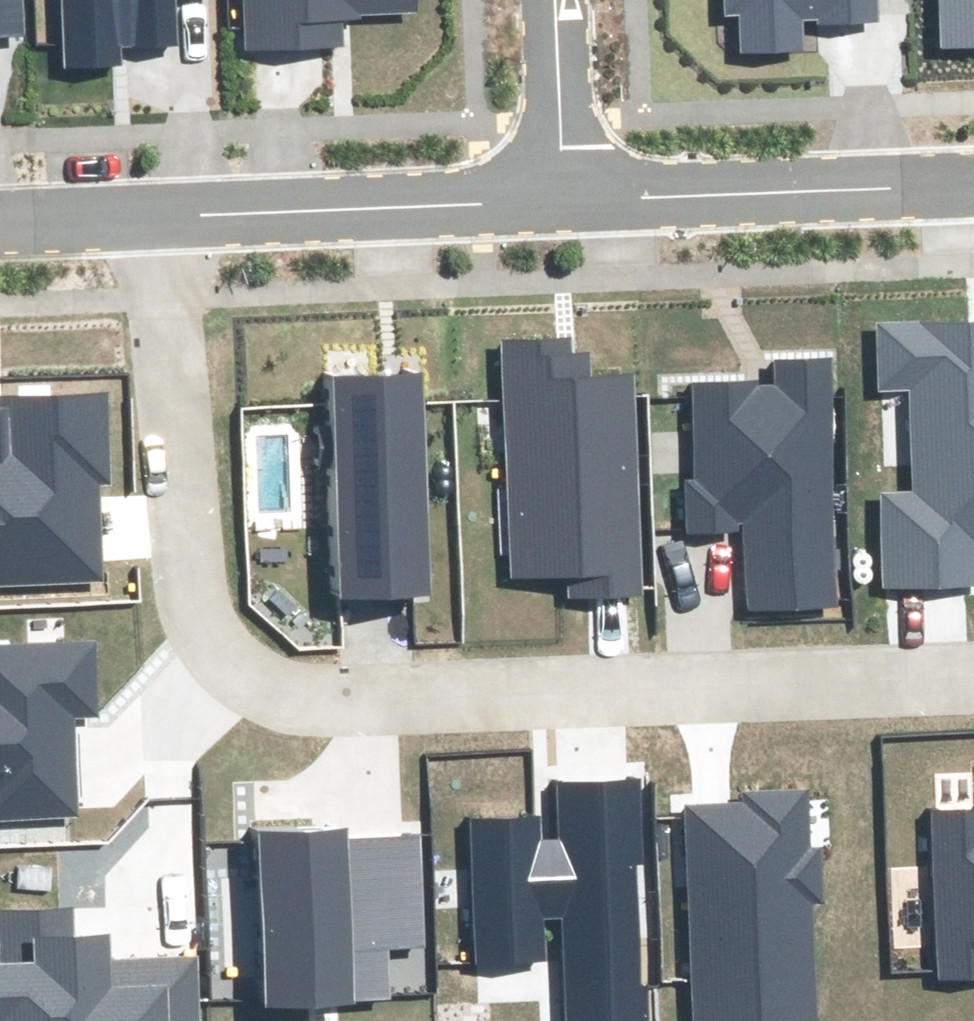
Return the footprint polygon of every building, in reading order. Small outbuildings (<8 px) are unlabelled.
[(21,39),(19,0),(0,0),(0,40),(21,39)] [(66,67),(120,64),(119,46),(175,43),(173,0),(62,0),(66,67)] [(249,49),(343,44),(341,16),(418,12),(417,0),(246,0),(249,49)] [(728,15),(741,14),(743,51),(802,48),(800,24),(876,20),(875,0),(727,0),(728,15)] [(945,49),(973,47),(973,0),(943,0),(945,49)] [(876,330),(879,390),(909,389),(914,494),(884,495),(888,589),(973,585),(973,326),(876,330)] [(585,340),(503,344),(514,575),(569,573),(570,597),(640,594),(630,377),(587,379),(585,340)] [(779,381),(690,385),(695,482),(686,483),(688,534),(742,531),(746,608),(836,603),(825,361),(779,363),(779,381)] [(430,596),(420,373),(332,377),(342,600),(430,596)] [(100,582),(96,483),(104,483),(100,396),(0,401),(0,587),(100,582)] [(76,818),(71,716),(97,715),(94,645),(0,650),(0,822),(76,818)] [(470,823),(477,965),(543,962),(541,921),(563,920),(568,1020),(649,1020),(638,782),(559,786),(561,842),(538,843),(537,820),(470,823)] [(687,806),(697,1020),(791,1020),(814,1020),(809,905),(823,904),(820,849),(806,850),(804,792),(747,794),(747,803),(687,806)] [(932,809),(940,980),(973,978),(973,807),(932,809)] [(348,830),(259,834),(267,1006),(386,1000),(384,947),(422,946),(417,838),(349,841),(348,830)] [(0,963),(0,1020),(197,1020),(194,958),(110,962),(109,940),(75,941),(74,912),(2,915),(5,962),(0,963)]
